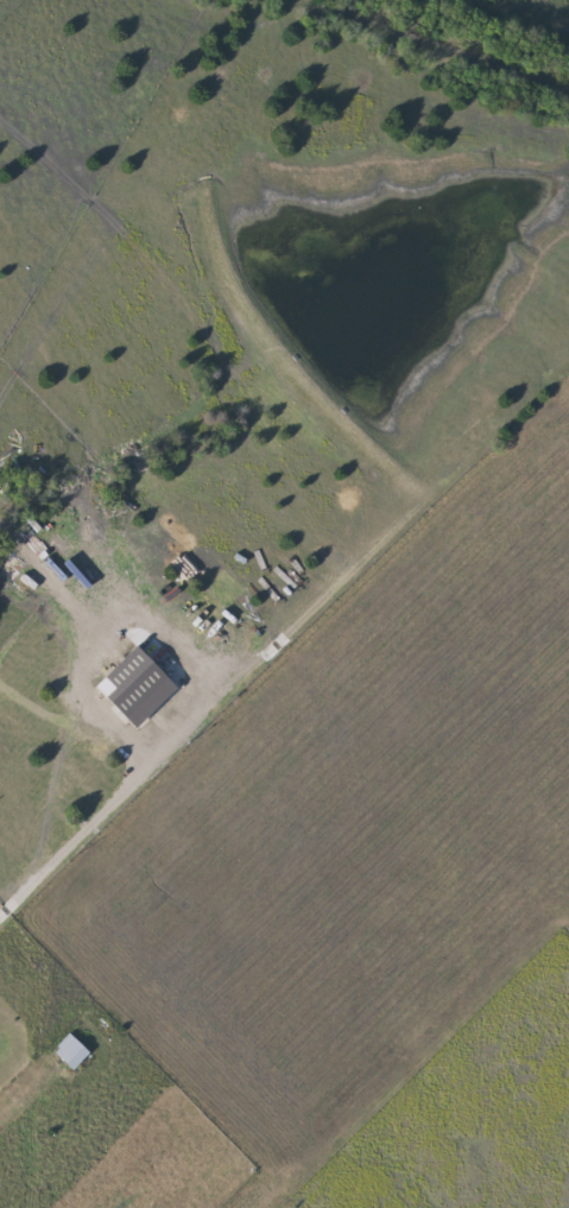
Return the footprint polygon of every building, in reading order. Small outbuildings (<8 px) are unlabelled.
[(94,1051),(77,1070),(56,1051),(71,1032),(94,1051)]
